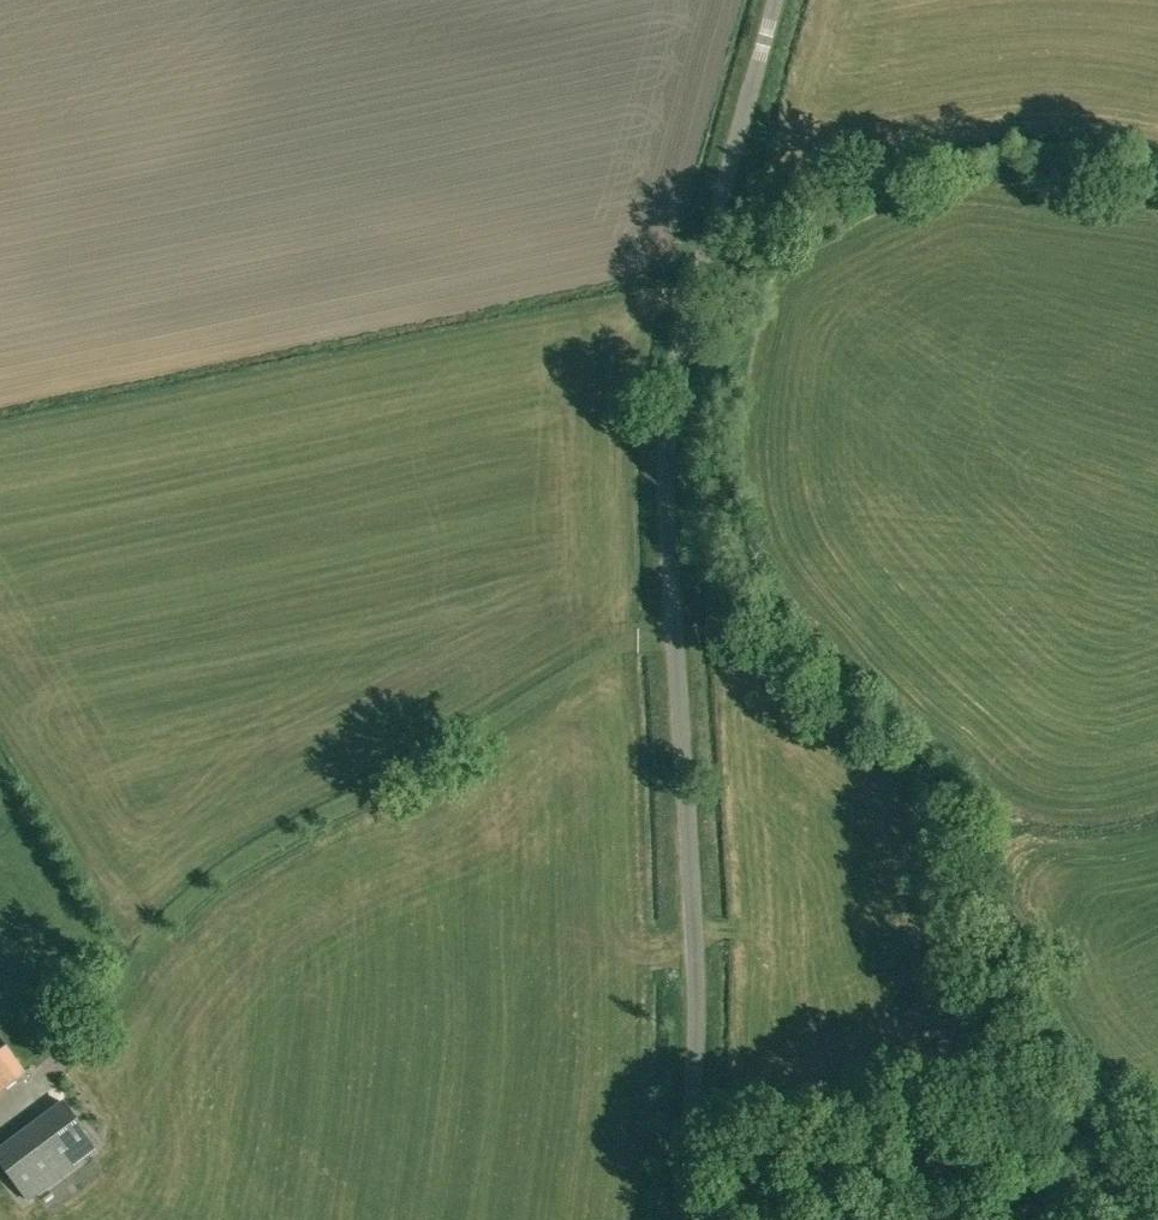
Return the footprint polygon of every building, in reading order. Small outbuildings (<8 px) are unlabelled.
[(25,1071),(0,1038),(0,1090),(25,1071)] [(61,1101),(0,1147),(0,1164),(26,1199),(96,1147),(61,1101)]
